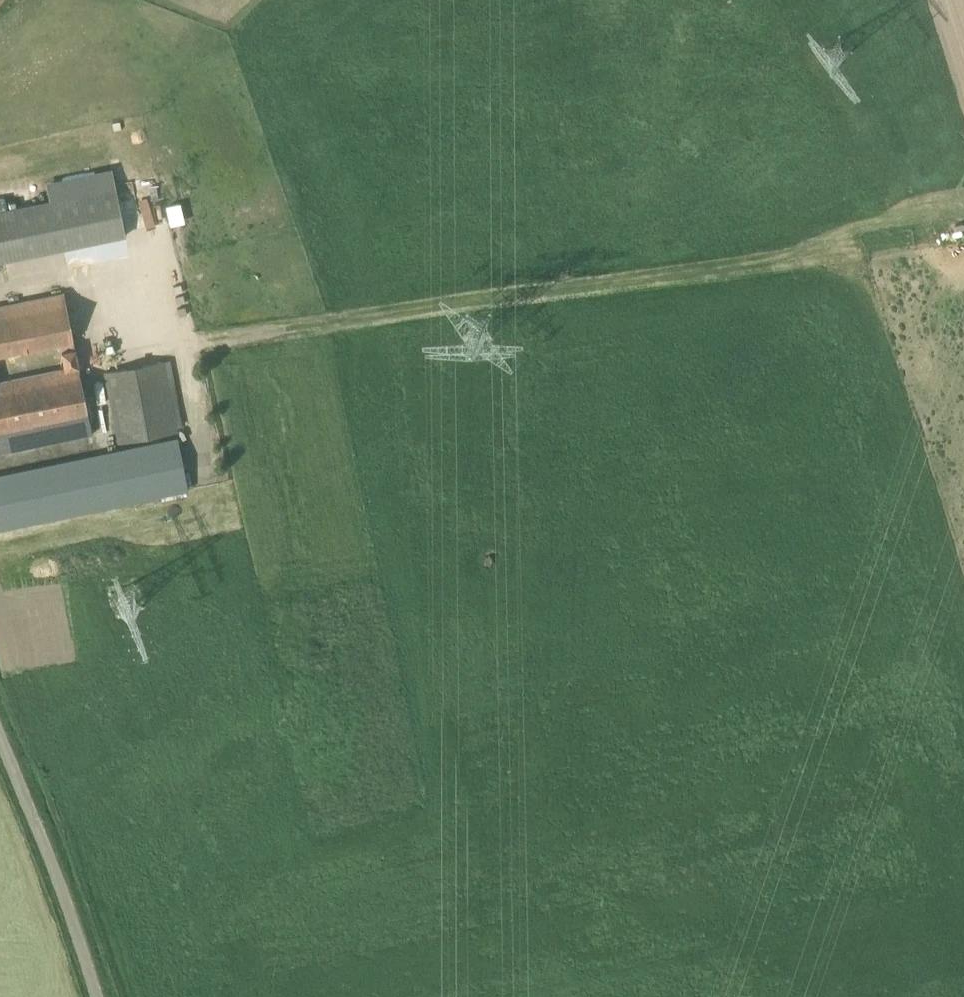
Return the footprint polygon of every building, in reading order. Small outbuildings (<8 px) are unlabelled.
[(126,234),(116,187),(0,211),(0,260),(126,234)] [(58,340),(60,351),(76,348),(73,337),(71,337),(62,292),(0,305),(0,352),(58,340)] [(118,442),(177,430),(164,361),(104,373),(118,442)] [(79,364),(64,367),(0,380),(0,453),(93,435),(81,377),(79,364)] [(189,488),(178,437),(0,475),(0,528),(189,488)]
